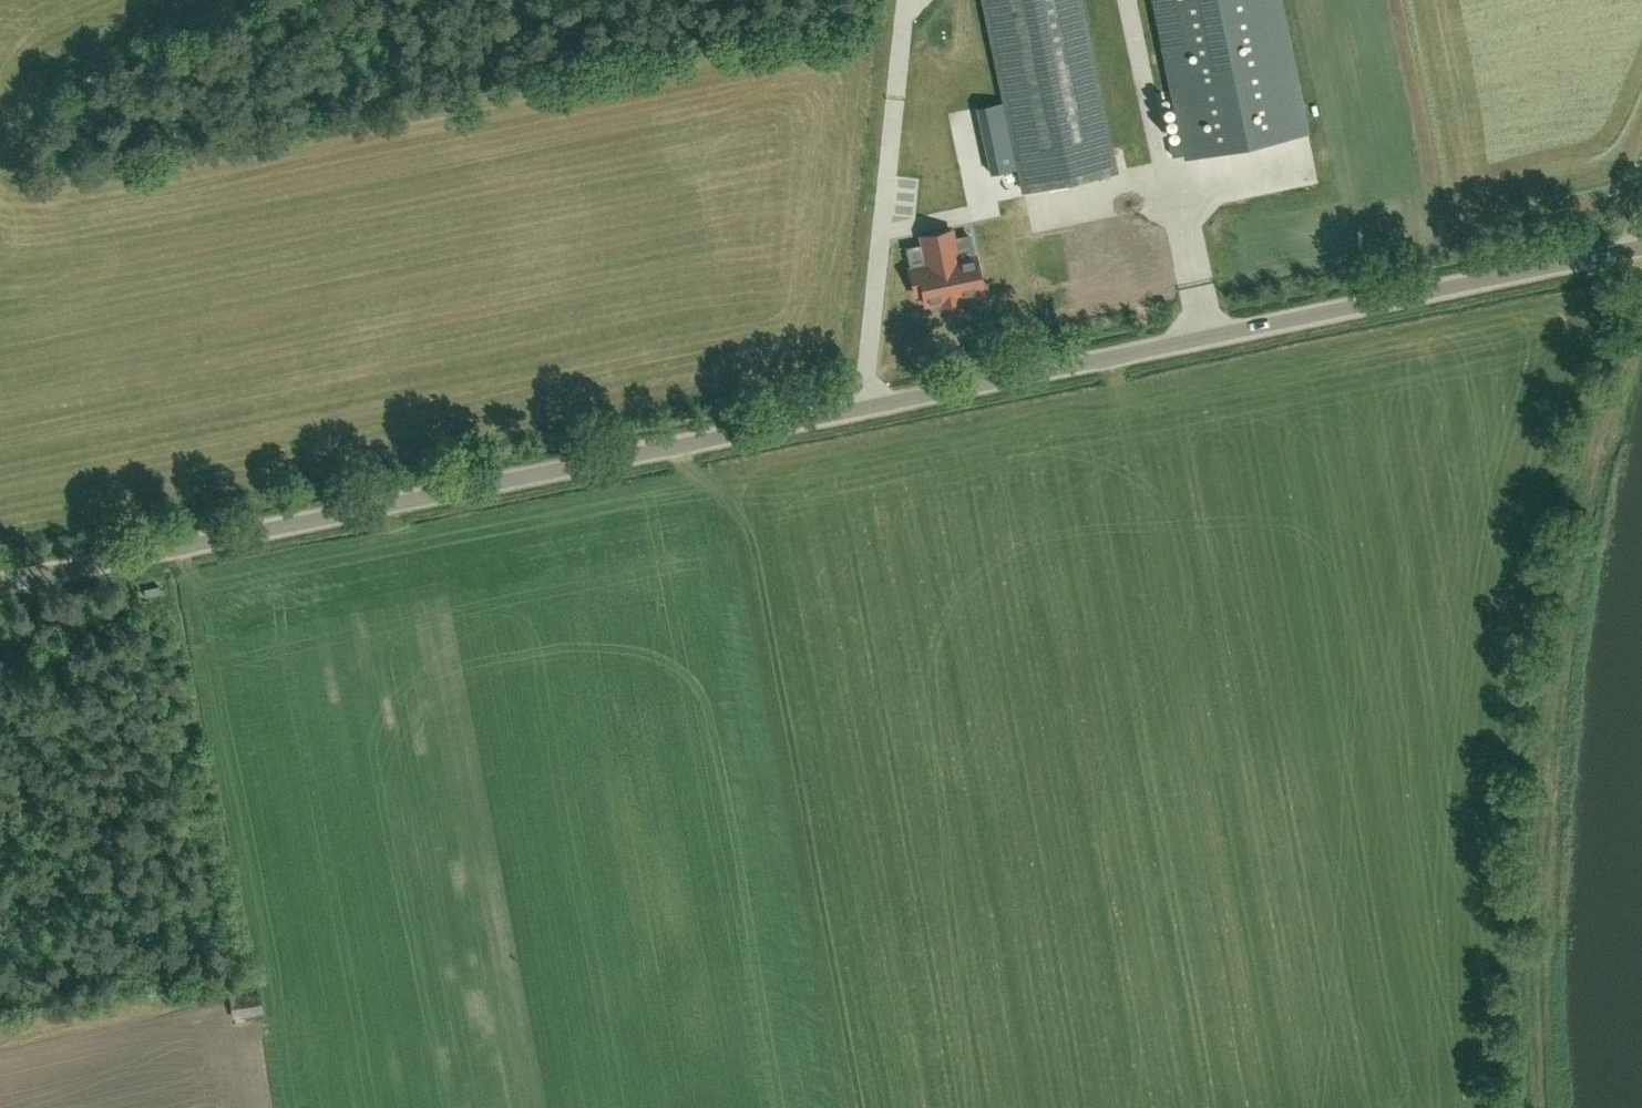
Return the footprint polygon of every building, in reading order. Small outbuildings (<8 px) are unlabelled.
[(1024,190),(1115,171),(1080,0),(983,0),(1024,190)] [(1186,156),(1307,131),(1280,0),(1153,0),(1186,156)] [(1013,144),(987,150),(992,173),(1018,167),(1013,144)] [(922,244),(905,247),(910,269),(909,269),(914,294),(922,293),(924,304),(942,301),(957,298),(957,300),(984,295),(975,256),(970,234),(952,237),(951,230),(921,236),(922,244)] [(266,1004),(235,1006),(235,1016),(267,1013),(266,1004)]
